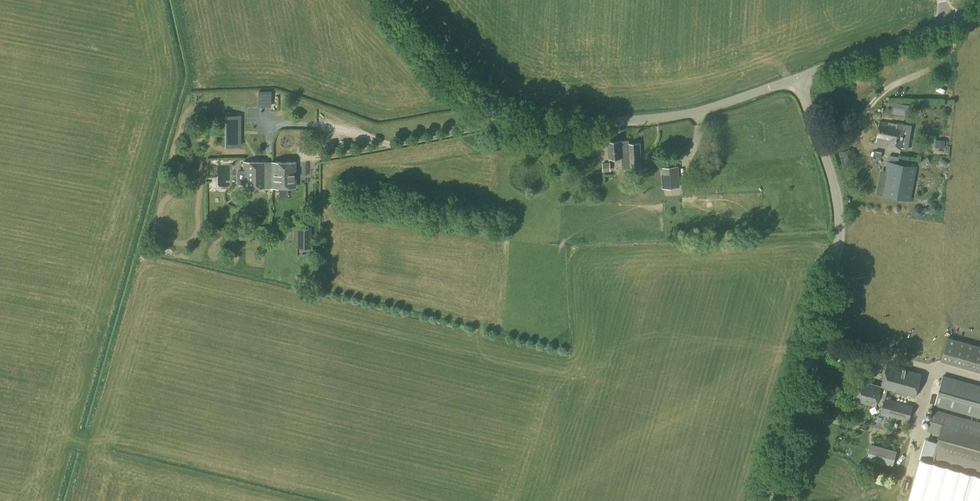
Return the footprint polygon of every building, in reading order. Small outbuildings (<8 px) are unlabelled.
[(274,92),(262,92),(262,109),(274,109),(274,92)] [(240,115),(225,115),(225,147),(240,147),(240,115)] [(889,123),(881,121),(877,142),(889,144),(888,146),(900,149),(905,126),(889,123)] [(629,144),(629,141),(608,141),(609,158),(621,158),(622,163),(629,163),(630,170),(641,170),(640,143),(629,144)] [(905,200),(911,165),(887,161),(880,195),(905,200)] [(272,188),(272,162),(244,162),(244,170),(237,170),(237,182),(240,184),(244,184),(244,188),(272,188)] [(272,162),(272,188),(295,188),(295,162),(272,162)] [(603,172),(611,171),(610,162),(602,163),(603,172)] [(234,188),(233,168),(214,169),(214,178),(222,177),(223,188),(234,188)] [(663,189),(678,188),(677,168),(662,169),(663,189)] [(310,227),(297,227),(297,248),(310,248),(310,227)] [(948,338),(942,361),(979,372),(979,347),(948,338)] [(915,397),(922,375),(887,365),(881,386),(862,381),(856,400),(876,406),(878,400),(884,402),(881,413),(909,422),(913,407),(885,399),(888,389),(915,397)] [(943,376),(935,405),(979,417),(979,386),(943,376)] [(924,405),(927,411),(933,408),(930,402),(924,405)] [(933,408),(927,431),(932,432),(932,434),(938,436),(931,462),(979,476),(979,422),(933,408)] [(892,467),(897,451),(872,444),(867,460),(892,467)] [(892,469),(883,466),(881,475),(890,477),(892,469)]
